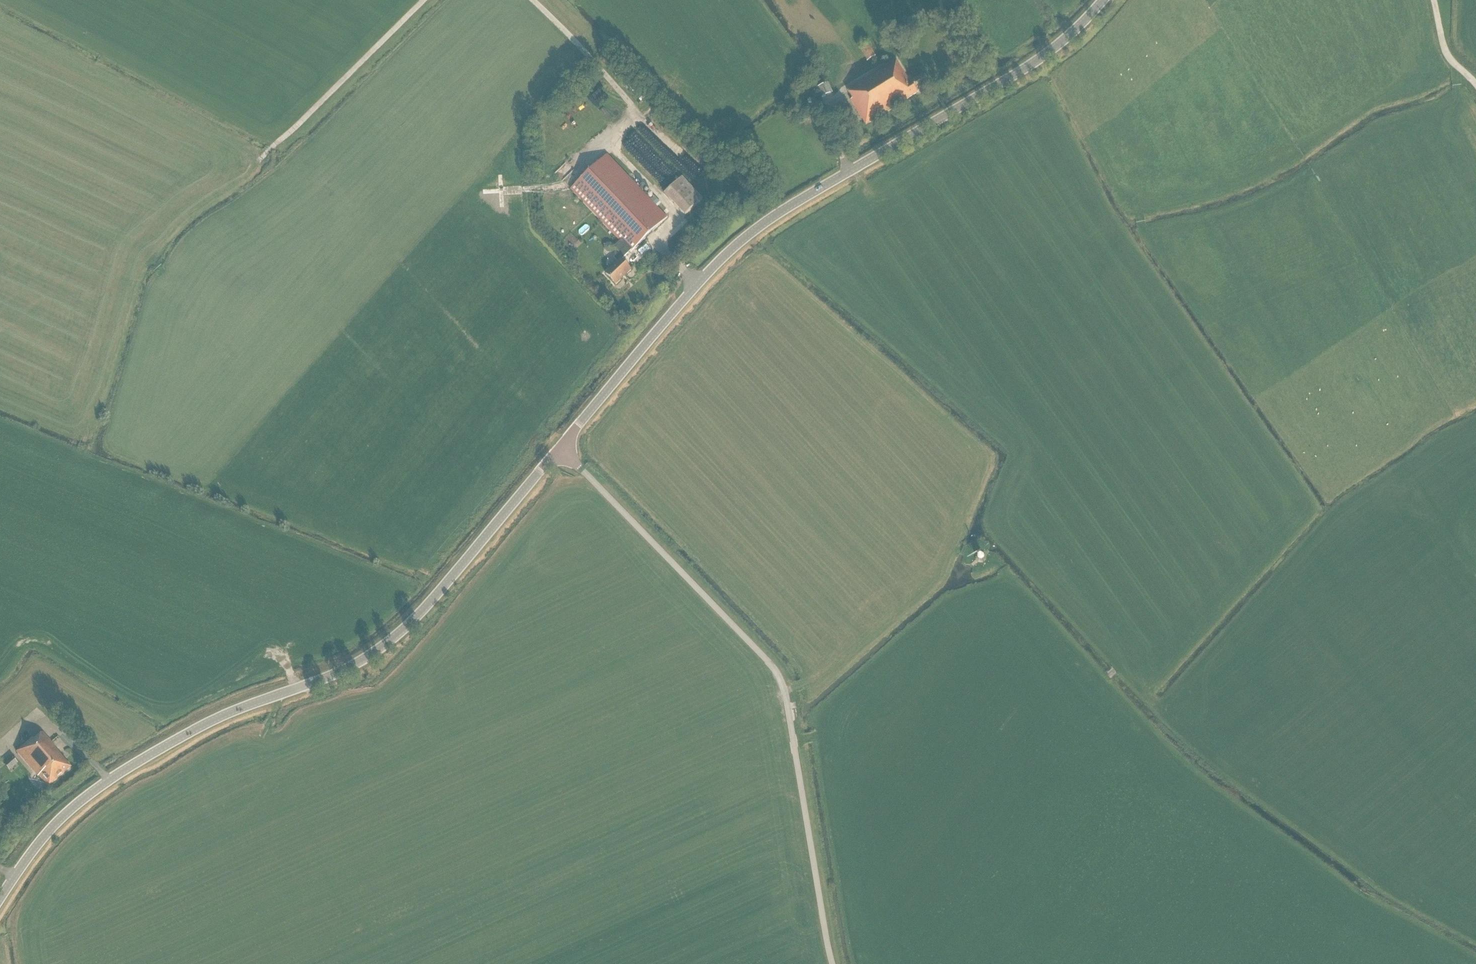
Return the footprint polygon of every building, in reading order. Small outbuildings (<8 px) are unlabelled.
[(867,61),(875,56),(868,44),(860,49),(867,61)] [(907,99),(929,86),(923,75),(910,83),(896,60),(847,90),(853,99),(851,100),(866,125),(907,100),(907,99)] [(821,98),(832,93),(828,84),(817,89),(821,98)] [(620,168),(607,155),(571,190),(583,203),(619,242),(613,247),(619,253),(614,258),(618,262),(605,274),(616,285),(631,270),(621,260),(629,252),(630,253),(667,218),(620,168)] [(685,216),(702,199),(681,177),(664,194),(685,216)] [(983,553),(978,552),(975,555),(975,560),(978,563),(983,564),(986,561),(986,556),(983,553)] [(55,748),(42,732),(33,739),(32,738),(16,752),(37,777),(39,776),(48,786),(47,786),(48,786),(70,767),(54,749),(55,748)]
